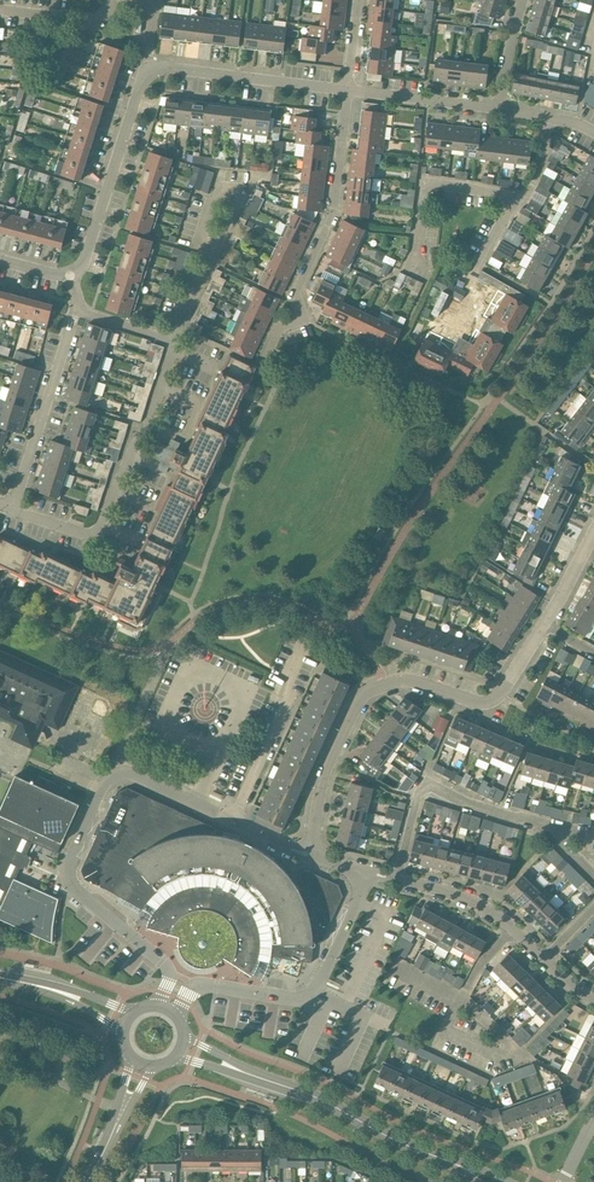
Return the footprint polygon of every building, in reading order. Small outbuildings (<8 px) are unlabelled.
[(265,11),(274,12),(276,0),(267,0),(265,11)] [(293,11),(300,11),(301,0),(294,0),(293,11)] [(371,7),(393,10),(395,0),(371,0),(371,7)] [(444,0),(442,0),(440,13),(449,14),(451,1),(444,0)] [(483,2),(502,8),(505,0),(484,0),(483,2)] [(555,5),(538,0),(535,0),(532,10),(552,16),(555,5)] [(322,14),(345,17),(347,4),(324,1),(322,14)] [(499,19),(502,8),(483,2),(480,12),(477,11),(473,23),(491,26),(494,17),(499,19)] [(589,13),(591,6),(580,2),(575,16),(581,17),(583,11),(589,13)] [(393,10),(371,7),(369,20),(392,23),(393,10)] [(549,26),(552,16),(532,10),(529,20),(549,26)] [(575,16),(573,23),(585,27),(589,13),(583,11),(581,17),(575,16)] [(174,40),(177,14),(163,13),(160,38),(174,40)] [(190,16),(177,14),(174,40),(187,41),(190,16)] [(216,19),(213,44),(226,46),(229,21),(230,15),(224,14),(224,20),(216,19)] [(322,14),(321,26),(321,27),(336,29),(343,30),(345,17),(322,14)] [(203,17),(190,16),(187,41),(200,43),(203,17)] [(216,19),(203,17),(200,43),(213,44),(216,19)] [(390,36),(390,35),(392,23),(369,20),(367,34),(371,34),(390,36)] [(545,37),(549,26),(529,20),(526,31),(545,37)] [(229,21),(226,46),(239,48),(242,22),(229,21)] [(257,50),(260,25),(247,23),(244,48),(257,50)] [(583,34),(585,27),(573,23),(569,37),(575,38),(577,32),(583,34)] [(270,52),(273,26),(260,25),(257,50),(270,52)] [(321,27),(321,26),(311,25),(311,26),(309,38),(309,39),(328,41),(328,42),(335,42),(336,29),(321,27)] [(273,26),(270,52),(284,53),(286,37),(286,30),(287,29),(287,28),(273,26)] [(575,38),(569,37),(566,46),(578,50),(581,40),(583,34),(577,32),(575,38)] [(371,34),(370,46),(395,50),(397,37),(397,36),(390,35),(390,36),(371,34)] [(60,44),(68,47),(71,37),(62,36),(60,44)] [(326,54),(328,42),(328,41),(309,39),(309,38),(303,37),(303,38),(300,59),(316,61),(317,53),(326,54)] [(100,43),(95,55),(121,63),(125,51),(100,43)] [(68,47),(60,44),(56,57),(64,59),(68,47)] [(395,50),(370,46),(368,59),(394,62),(395,50)] [(121,63),(95,55),(91,68),(117,76),(121,63)] [(64,59),(56,57),(52,69),(60,72),(64,59)] [(394,62),(368,59),(366,81),(381,82),(382,75),(392,76),(394,62)] [(446,84),(449,61),(436,59),(433,82),(446,84)] [(462,62),(449,61),(446,84),(459,85),(462,62)] [(475,64),(462,62),(459,85),(472,87),(475,64)] [(489,65),(475,64),(472,87),(486,88),(489,65)] [(117,76),(91,68),(87,80),(113,89),(117,76)] [(60,72),(52,69),(49,78),(57,81),(60,72)] [(522,94),(526,74),(515,72),(511,92),(522,94)] [(526,74),(522,94),(533,97),(537,76),(526,74)] [(537,76),(533,97),(544,99),(548,79),(548,78),(548,76),(538,74),(537,76)] [(548,79),(544,99),(554,101),(558,81),(548,79)] [(108,101),(113,89),(87,80),(83,93),(108,101)] [(558,81),(554,101),(565,103),(569,83),(558,81)] [(580,85),(569,83),(565,103),(576,105),(580,85)] [(30,84),(27,95),(35,97),(38,87),(30,84)] [(17,96),(22,98),(25,89),(20,87),(17,96)] [(32,107),(35,97),(27,95),(24,104),(32,107)] [(22,98),(17,96),(14,104),(20,106),(22,98)] [(75,110),(100,118),(104,105),(79,97),(75,110)] [(177,124),(180,99),(167,97),(164,123),(177,124)] [(177,124),(190,126),(193,101),(180,99),(177,124)] [(190,126),(203,127),(206,102),(193,101),(190,126)] [(203,127),(216,129),(219,104),(206,102),(203,127)] [(360,123),(386,126),(387,113),(378,112),(379,104),(363,102),(360,123)] [(216,129),(229,131),(232,105),(219,104),(216,129)] [(229,131),(242,132),(245,107),(232,105),(229,131)] [(242,132),(255,134),(258,109),(245,107),(242,132)] [(313,110),(310,109),(294,108),(291,130),(298,130),(317,132),(317,131),(319,118),(312,118),(313,110)] [(23,109),(19,120),(27,122),(31,112),(23,109)] [(258,109),(255,134),(268,136),(269,132),(273,133),(275,118),(271,118),(272,110),(258,109)] [(71,122),(96,130),(100,118),(75,110),(71,122)] [(24,132),(27,122),(19,120),(16,129),(24,132)] [(92,143),(96,130),(71,122),(67,135),(92,143)] [(386,126),(360,123),(359,136),(384,139),(386,126)] [(439,147),(442,124),(428,123),(425,146),(439,147)] [(8,124),(5,132),(11,134),(14,125),(8,124)] [(442,124),(439,147),(452,149),(455,126),(442,124)] [(452,149),(465,151),(468,128),(455,126),(452,149)] [(465,151),(464,157),(477,158),(477,152),(478,152),(480,135),(481,129),(468,128),(465,151)] [(323,132),(317,131),(317,132),(298,130),(297,143),(296,143),(306,145),(306,144),(322,146),(322,145),(323,132)] [(8,142),(11,134),(5,132),(3,141),(8,142)] [(15,134),(11,145),(19,147),(23,137),(15,134)] [(88,155),(92,143),(67,135),(63,147),(88,155)] [(490,160),(493,137),(480,135),(478,152),(477,152),(477,158),(490,160)] [(384,139),(359,136),(357,149),(376,152),(382,153),(383,152),(384,139)] [(490,160),(503,161),(506,138),(493,137),(490,160)] [(506,138),(503,161),(516,163),(519,140),(506,138)] [(532,142),(519,140),(516,163),(529,165),(532,142)] [(306,145),(305,157),(327,159),(329,146),(322,145),(322,146),(306,144),(306,145)] [(557,151),(565,155),(568,157),(571,151),(567,149),(568,148),(561,144),(557,151)] [(19,147),(11,145),(8,154),(16,157),(19,147)] [(166,152),(172,154),(174,148),(174,147),(168,145),(166,152)] [(84,168),(88,155),(63,147),(59,160),(84,168)] [(375,165),(376,152),(357,149),(353,148),(352,162),(375,165)] [(142,177),(165,184),(173,159),(150,152),(142,177)] [(550,155),(547,160),(550,162),(556,165),(559,160),(550,155)] [(584,166),(593,172),(593,157),(590,155),(584,166)] [(200,156),(199,162),(204,163),(212,164),(212,157),(200,156)] [(327,159),(305,157),(303,170),(326,172),(327,159)] [(3,168),(13,171),(16,164),(6,160),(3,168)] [(80,181),(84,168),(59,160),(55,173),(80,181)] [(375,165),(352,162),(350,175),(373,177),(375,165)] [(550,162),(543,174),(555,180),(558,173),(553,170),(556,165),(550,162)] [(26,167),(16,164),(13,171),(23,175),(26,167)] [(198,174),(200,168),(194,166),(192,172),(198,174)] [(577,178),(593,187),(593,172),(584,166),(577,178)] [(198,174),(197,177),(211,182),(215,171),(200,167),(200,168),(198,174)] [(38,179),(41,172),(31,168),(28,176),(38,179)] [(326,172),(303,170),(301,183),(324,185),(326,172)] [(51,175),(41,172),(38,179),(48,183),(51,175)] [(548,191),(549,191),(555,180),(543,174),(540,179),(542,180),(539,186),(548,191)] [(371,190),(373,177),(350,175),(348,188),(371,190)] [(63,187),(65,179),(55,176),(53,184),(63,187)] [(134,202),(157,209),(165,184),(142,177),(134,202)] [(211,182),(197,177),(196,180),(194,186),(194,188),(208,192),(211,182)] [(196,180),(190,178),(188,184),(194,186),(196,180)] [(571,189),(590,199),(591,196),(593,198),(593,187),(577,178),(571,189)] [(65,179),(63,187),(73,190),(75,183),(65,179)] [(324,185),(301,183),(300,196),(323,198),(324,185)] [(539,186),(532,197),(543,203),(547,197),(548,197),(551,192),(549,191),(548,191),(539,186)] [(254,193),(260,196),(263,191),(257,188),(254,193)] [(348,188),(347,201),(370,203),(371,190),(348,188)] [(588,203),(590,199),(571,189),(565,201),(569,203),(586,212),(591,204),(588,203)] [(258,201),(260,196),(254,193),(252,199),(249,197),(246,205),(258,211),(262,204),(258,201)] [(392,202),(392,205),(401,206),(413,208),(414,201),(415,196),(407,195),(402,194),(402,197),(401,203),(392,202)] [(321,212),(323,198),(300,196),(298,209),(321,212)] [(543,203),(532,197),(526,208),(532,212),(537,215),(543,203)] [(370,203),(347,201),(345,214),(368,217),(370,204),(370,203)] [(149,234),(157,209),(134,202),(126,227),(149,234)] [(569,203),(563,214),(581,225),(583,222),(586,223),(590,214),(586,212),(569,203)] [(5,205),(0,223),(0,231),(11,234),(17,209),(5,205)] [(258,211),(246,205),(240,217),(246,219),(249,214),(255,217),(258,211)] [(523,207),(520,212),(529,217),(532,212),(526,208),(523,207)] [(30,212),(17,209),(11,234),(23,238),(30,212)] [(43,215),(30,212),(23,238),(36,241),(43,215)] [(287,224),(310,235),(316,223),(293,212),(287,224)] [(563,214),(556,226),(577,237),(582,229),(579,228),(581,225),(563,214)] [(56,219),(43,215),(36,241),(49,244),(56,219)] [(181,224),(183,217),(177,215),(175,222),(181,224)] [(246,219),(240,217),(235,228),(247,234),(250,227),(244,224),(246,219)] [(56,219),(49,244),(62,248),(69,222),(56,219)] [(513,219),(508,228),(516,233),(519,235),(524,225),(515,220),(513,219)] [(338,232),(361,243),(367,231),(344,220),(338,232)] [(304,247),(310,235),(287,224),(281,236),(304,247)] [(556,226),(550,237),(564,245),(568,248),(570,244),(573,246),(577,237),(556,226)] [(247,234),(235,228),(229,240),(235,243),(238,237),(244,240),(247,234)] [(508,228),(502,238),(514,244),(519,235),(516,233),(508,228)] [(361,243),(338,232),(332,244),(355,255),(361,243)] [(130,234),(122,259),(145,266),(153,241),(130,234)] [(546,234),(539,246),(561,258),(565,250),(563,248),(564,245),(550,237),(546,234)] [(175,243),(177,236),(171,235),(169,241),(175,243)] [(276,248),(299,259),(304,247),(281,236),(276,248)] [(235,243),(229,240),(224,252),(236,258),(239,251),(233,248),(235,243)] [(501,240),(495,251),(504,256),(506,257),(510,250),(512,246),(501,240)] [(350,267),(355,255),(332,244),(327,256),(350,267)] [(539,246),(533,258),(552,268),(553,265),(556,266),(561,258),(539,246)] [(408,250),(401,247),(399,252),(406,255),(408,250)] [(270,259),(293,270),(299,259),(276,248),(270,259)] [(178,255),(177,259),(191,264),(194,253),(180,249),(178,255)] [(504,256),(495,251),(488,263),(499,269),(503,262),(501,261),(504,256)] [(233,264),(236,258),(224,252),(218,263),(224,266),(227,261),(233,264)] [(533,258),(527,269),(548,281),(552,272),(550,271),(552,268),(533,258)] [(122,259),(114,284),(137,291),(145,266),(122,259)] [(191,264),(177,259),(176,262),(174,268),(173,269),(187,274),(191,264)] [(264,271),(287,282),(293,270),(270,259),(264,271)] [(386,261),(382,267),(389,270),(392,265),(386,261)] [(386,276),(389,270),(382,267),(380,272),(386,276)] [(216,268),(210,281),(222,286),(226,279),(220,276),(222,271),(216,268)] [(548,281),(527,269),(520,281),(539,291),(541,288),(543,289),(548,281)] [(287,282),(264,271),(259,283),(282,294),(287,282)] [(504,283),(482,271),(478,278),(500,290),(504,283)] [(409,284),(412,277),(406,274),(403,280),(409,284)] [(333,291),(334,291),(336,285),(336,284),(316,275),(310,290),(317,293),(313,302),(324,307),(325,307),(333,291)] [(359,283),(364,286),(368,279),(362,277),(359,283)] [(438,277),(433,285),(446,292),(450,284),(438,277)] [(395,280),(390,278),(387,285),(392,287),(395,280)] [(373,282),(368,279),(364,286),(370,289),(373,282)] [(222,286),(210,281),(205,292),(210,295),(213,290),(219,293),(222,286)] [(525,295),(504,283),(500,290),(506,294),(499,307),(524,321),(527,315),(524,313),(528,306),(521,302),(525,295)] [(129,316),(137,291),(114,284),(106,309),(129,316)] [(165,293),(166,287),(160,285),(158,291),(165,293)] [(253,286),(247,298),(253,301),(274,311),(280,299),(279,298),(259,289),(253,286)] [(8,320),(15,295),(2,291),(0,298),(0,318),(8,320)] [(342,302),(343,302),(345,296),(334,291),(333,291),(325,307),(324,307),(322,313),(333,319),(334,319),(342,302)] [(210,295),(205,292),(199,304),(211,310),(215,303),(208,300),(210,295)] [(8,320),(21,324),(27,298),(15,295),(8,320)] [(27,298),(21,324),(33,327),(40,301),(27,298)] [(40,301),(33,327),(46,330),(53,305),(40,301)] [(247,313),(268,323),(274,311),(253,301),(247,313)] [(354,307),(343,302),(342,302),(334,319),(333,319),(332,322),(344,328),(354,307)] [(211,310),(199,304),(193,316),(199,319),(202,313),(208,316),(211,310)] [(344,328),(356,334),(366,313),(354,307),(344,328)] [(524,321),(499,307),(491,321),(487,318),(483,324),(503,336),(507,330),(513,333),(517,326),(520,328),(524,321)] [(432,310),(426,308),(424,315),(429,317),(432,310)] [(241,310),(236,322),(242,324),(263,334),(268,323),(247,313),(241,310)] [(356,334),(367,339),(378,319),(366,313),(356,334)] [(389,324),(379,345),(391,351),(392,351),(401,330),(404,324),(399,322),(401,317),(394,313),(389,324)] [(199,319),(193,316),(188,327),(200,333),(203,326),(197,323),(199,319)] [(154,327),(156,320),(149,318),(147,324),(154,327)] [(367,339),(379,345),(389,324),(378,319),(367,339)] [(236,322),(230,333),(236,336),(257,346),(263,334),(242,324),(236,322)] [(85,336),(109,344),(113,331),(89,323),(85,336)] [(469,340),(468,342),(474,345),(499,359),(502,353),(499,351),(503,344),(500,342),(503,336),(483,324),(479,331),(481,333),(477,339),(475,338),(473,338),(471,339),(469,340)] [(81,348),(105,356),(109,344),(85,336),(81,348)] [(257,346),(236,336),(231,348),(251,358),(257,346)] [(499,359),(474,345),(459,337),(452,352),(453,352),(447,365),(468,375),(474,363),(488,371),(492,364),(495,366),(499,359)] [(439,346),(425,339),(414,361),(422,365),(420,368),(427,371),(439,346)] [(38,351),(38,342),(27,342),(27,351),(38,351)] [(154,358),(160,360),(164,346),(152,342),(149,349),(156,351),(154,358)] [(1,345),(0,348),(0,353),(8,356),(11,348),(1,345)] [(453,352),(452,352),(439,346),(427,371),(433,374),(435,371),(442,375),(447,365),(453,352)] [(77,361),(101,369),(105,356),(81,348),(77,361)] [(13,357),(24,361),(26,353),(16,349),(13,357)] [(26,353),(24,361),(34,364),(36,356),(26,353)] [(230,354),(196,426),(200,428),(187,454),(177,449),(180,443),(173,440),(170,448),(157,442),(150,456),(163,462),(160,469),(166,472),(169,467),(179,471),(172,487),(167,485),(156,510),(160,512),(135,565),(119,557),(115,565),(120,568),(117,575),(120,576),(117,582),(95,571),(93,575),(44,552),(42,555),(0,535),(0,567),(36,584),(38,580),(88,604),(89,600),(121,615),(118,621),(123,624),(121,627),(134,633),(136,630),(144,627),(147,629),(163,596),(160,594),(158,590),(155,589),(197,500),(198,500),(229,433),(226,432),(257,366),(230,354)] [(588,357),(584,362),(590,367),(593,362),(588,357)] [(143,368),(156,372),(160,360),(154,358),(152,362),(146,360),(143,368)] [(73,373),(97,381),(101,369),(77,361),(73,373)] [(586,371),(590,367),(584,362),(580,366),(586,371)] [(19,363),(15,376),(36,383),(41,370),(19,363)] [(146,383),(152,385),(156,372),(143,368),(141,374),(148,376),(146,383)] [(69,386),(93,393),(97,381),(73,373),(69,386)] [(36,383),(15,376),(11,389),(32,396),(36,383)] [(571,378),(567,384),(573,388),(577,383),(571,378)] [(134,384),(131,391),(136,392),(135,393),(148,397),(152,385),(146,383),(145,387),(138,385),(134,384)] [(563,388),(557,396),(563,401),(569,393),(573,388),(567,384),(563,388)] [(93,393),(69,386),(65,399),(89,406),(93,393)] [(32,396),(11,389),(7,401),(28,408),(32,396)] [(138,408),(144,410),(148,397),(135,393),(134,399),(140,401),(138,408)] [(572,405),(593,422),(593,405),(586,399),(580,394),(572,405)] [(3,414),(25,421),(28,408),(7,401),(0,399),(0,413),(3,414)] [(554,400),(550,405),(556,410),(560,405),(554,400)] [(556,410),(550,405),(546,410),(552,414),(556,410)] [(593,428),(593,422),(572,405),(564,415),(570,420),(569,421),(586,433),(588,431),(591,432),(593,428)] [(71,419),(93,426),(97,413),(75,406),(71,419)] [(141,421),(144,410),(138,408),(137,412),(130,410),(128,417),(141,421)] [(0,422),(0,427),(8,429),(20,433),(24,421),(3,414),(0,422)] [(67,432),(89,439),(93,426),(71,419),(67,432)] [(120,429),(118,434),(124,436),(128,424),(116,419),(113,427),(120,429)] [(584,437),(586,433),(569,421),(561,431),(560,430),(559,430),(558,430),(557,430),(556,430),(554,433),(576,451),(586,438),(584,437)] [(89,439),(67,432),(63,444),(76,448),(76,449),(85,452),(89,439)] [(108,445),(121,449),(124,436),(118,434),(117,439),(110,437),(108,445)] [(72,461),(76,449),(76,448),(63,444),(52,440),(48,453),(72,461)] [(547,445),(540,442),(537,448),(544,451),(547,445)] [(121,449),(108,445),(105,452),(112,454),(110,459),(113,460),(117,462),(121,449)] [(555,469),(574,478),(576,474),(579,476),(583,467),(569,460),(572,455),(561,447),(557,455),(561,456),(555,469)] [(48,453),(44,466),(68,473),(72,461),(48,453)] [(96,468),(109,472),(113,460),(110,459),(110,460),(107,458),(105,464),(98,462),(96,468)] [(526,470),(533,473),(536,467),(529,464),(526,470)] [(44,466),(40,478),(64,486),(68,473),(44,466)] [(105,485),(109,472),(96,468),(94,476),(101,478),(99,483),(105,485)] [(572,482),(574,478),(555,469),(549,481),(555,484),(571,492),(575,483),(572,482)] [(60,499),(64,486),(40,478),(36,491),(60,499)] [(88,493),(102,497),(105,485),(99,483),(97,488),(91,486),(88,493)] [(555,484),(549,497),(571,508),(575,499),(573,498),(575,493),(571,492),(555,484)] [(514,494),(521,498),(524,492),(517,489),(514,494)] [(98,510),(102,497),(88,493),(86,501),(93,503),(91,508),(98,510)] [(519,503),(521,498),(514,494),(512,499),(519,503)] [(571,508),(549,497),(543,509),(562,518),(564,515),(567,516),(571,508)] [(90,508),(76,504),(73,512),(87,516),(90,508)] [(543,509),(537,521),(559,532),(563,523),(561,522),(562,518),(543,509)] [(502,519),(509,523),(512,517),(505,513),(502,519)] [(507,527),(509,523),(502,519),(500,524),(507,527)] [(527,532),(550,543),(552,539),(555,541),(559,532),(537,521),(533,519),(527,532)] [(380,541),(382,538),(386,531),(380,527),(374,537),(380,541)] [(548,547),(550,543),(527,532),(521,543),(525,545),(525,546),(547,557),(551,548),(548,547)] [(490,544),(497,547),(500,541),(493,538),(490,544)] [(497,547),(490,544),(488,550),(494,553),(497,547)] [(547,557),(525,546),(519,558),(538,568),(540,564),(542,566),(547,557)] [(538,568),(519,558),(512,571),(525,577),(523,581),(533,585),(539,573),(536,572),(538,568)] [(514,579),(507,575),(505,579),(512,583),(514,579)] [(519,589),(514,597),(513,599),(532,611),(540,597),(522,585),(523,584),(518,581),(514,586),(519,589)] [(592,583),(585,593),(593,599),(593,584),(592,583)] [(442,603),(444,596),(422,589),(420,596),(442,603)] [(585,593),(579,604),(593,614),(593,599),(585,593)] [(505,612),(523,624),(532,611),(513,599),(514,597),(509,594),(506,600),(511,603),(505,611),(505,612)] [(572,614),(591,626),(593,621),(593,614),(579,604),(572,614)] [(514,637),(523,624),(505,612),(505,611),(501,608),(497,613),(502,616),(497,624),(496,626),(514,637)] [(584,637),(591,626),(572,614),(565,625),(584,637)] [(382,644),(397,649),(406,621),(392,616),(382,644)] [(491,621),(485,617),(482,622),(488,626),(491,621)] [(412,653),(421,626),(406,621),(397,649),(412,653)] [(506,651),(514,637),(496,626),(497,624),(492,621),(489,627),(493,630),(487,639),(506,651)] [(426,658),(435,630),(421,626),(412,653),(426,658)] [(426,658),(441,663),(450,635),(435,630),(426,658)] [(450,635),(441,663),(455,668),(464,640),(450,635)] [(479,645),(464,640),(455,668),(470,673),(479,645)] [(0,650),(0,716),(18,724),(12,739),(33,748),(37,740),(40,742),(47,739),(45,732),(41,731),(43,727),(42,727),(44,722),(59,729),(79,686),(0,650)] [(564,660),(568,662),(572,654),(568,652),(564,660)] [(576,656),(572,654),(568,662),(572,665),(576,656)] [(590,673),(593,665),(590,663),(586,671),(590,673)] [(326,666),(323,672),(349,684),(352,678),(326,666)] [(312,696),(338,708),(349,684),(323,672),(312,696)] [(546,706),(557,683),(546,677),(536,697),(543,701),(541,704),(546,706)] [(558,709),(568,689),(557,683),(546,706),(550,708),(552,705),(558,709)] [(568,717),(579,694),(568,689),(558,709),(565,712),(563,715),(568,717)] [(580,720),(591,700),(579,694),(568,717),(573,720),(574,717),(580,720)] [(301,720),(327,732),(338,708),(312,696),(301,720)] [(403,697),(396,707),(414,720),(421,710),(403,697)] [(593,721),(593,702),(591,700),(580,720),(587,723),(585,726),(590,728),(593,721)] [(389,717),(406,730),(414,720),(396,707),(389,717)] [(446,736),(444,743),(455,748),(458,741),(467,721),(455,716),(452,724),(446,736)] [(399,740),(406,730),(389,717),(381,727),(399,740)] [(435,720),(432,728),(436,729),(434,734),(434,735),(440,739),(442,735),(443,733),(448,720),(443,717),(441,722),(435,720)] [(290,743),(317,755),(327,732),(301,720),(290,743)] [(467,721),(458,741),(469,746),(478,726),(467,721)] [(469,746),(481,751),(489,731),(478,726),(469,746)] [(374,736),(392,749),(399,740),(381,727),(374,736)] [(481,751),(478,758),(489,762),(492,756),(501,736),(489,731),(481,751)] [(431,740),(430,741),(434,743),(431,748),(435,751),(440,739),(434,735),(431,740)] [(385,759),(392,749),(374,736),(367,746),(385,759)] [(501,736),(492,756),(503,761),(512,741),(501,736)] [(504,761),(501,768),(512,772),(523,746),(512,741),(503,761),(504,761)] [(280,767),(306,779),(317,755),(290,743),(280,767)] [(381,772),(378,769),(385,759),(367,746),(359,757),(364,760),(358,768),(376,779),(381,772)] [(422,748),(417,753),(423,757),(428,752),(422,748)] [(533,776),(539,755),(527,751),(521,773),(533,776)] [(423,757),(417,753),(414,757),(420,762),(423,758),(423,757)] [(533,776),(545,780),(551,759),(539,755),(533,776)] [(556,783),(563,762),(551,759),(545,780),(556,783)] [(570,780),(571,780),(582,784),(588,763),(576,759),(574,765),(575,765),(570,780)] [(557,783),(554,792),(566,795),(569,787),(571,780),(570,780),(575,765),(574,765),(563,762),(556,783),(557,783)] [(441,766),(436,763),(432,769),(438,772),(441,766)] [(593,787),(593,764),(588,763),(582,784),(593,787)] [(306,779),(280,767),(269,791),(295,803),(306,779)] [(413,772),(409,777),(415,781),(418,776),(413,772)] [(455,781),(458,775),(452,772),(449,778),(455,781)] [(16,775),(0,810),(0,919),(52,942),(53,927),(55,913),(59,899),(15,879),(21,866),(25,867),(29,857),(26,855),(32,841),(57,853),(80,804),(60,795),(64,787),(39,776),(35,784),(16,775)] [(458,775),(455,781),(460,783),(463,777),(458,775)] [(352,783),(349,795),(370,800),(373,788),(352,783)] [(471,789),(477,792),(480,786),(474,783),(471,789)] [(485,788),(480,786),(477,792),(482,794),(485,788)] [(223,831),(128,788),(117,792),(81,870),(85,879),(108,890),(142,909),(143,909),(152,915),(150,921),(147,927),(166,933),(166,934),(174,936),(174,935),(177,936),(180,937),(179,941),(179,946),(180,950),(182,954),(184,958),(187,962),(191,964),(195,966),(200,967),(204,968),(209,967),(213,966),(217,963),(221,960),(223,957),(252,975),(255,971),(257,965),(259,960),(260,957),(272,956),(311,963),(313,943),(321,943),(343,896),(338,885),(307,870),(298,876),(305,886),(311,896),(304,899),(295,883),(284,869),(271,857),(256,847),(240,840),(222,835),(223,831)] [(295,803),(269,791),(258,814),(284,826),(295,803)] [(528,795),(516,792),(514,799),(512,806),(518,807),(524,809),(528,795)] [(502,797),(496,794),(493,800),(499,803),(502,797)] [(346,807),(367,812),(370,800),(349,795),(346,807)] [(397,807),(404,809),(406,802),(399,800),(397,807)] [(425,800),(422,808),(426,809),(424,813),(432,816),(433,812),(436,803),(425,800)] [(440,814),(438,820),(444,822),(446,816),(449,807),(442,805),(440,814)] [(346,807),(343,819),(364,824),(367,812),(346,807)] [(404,812),(388,807),(386,816),(402,820),(404,812)] [(447,816),(445,821),(450,823),(450,821),(454,809),(449,807),(446,816),(447,816)] [(281,833),(284,826),(258,814),(255,821),(281,833)] [(461,827),(468,829),(471,816),(465,814),(462,814),(460,824),(461,827)] [(477,818),(471,816),(468,829),(476,831),(478,829),(481,819),(477,818)] [(364,824),(343,819),(340,831),(361,836),(364,824)] [(489,821),(487,828),(493,830),(495,823),(489,821)] [(393,825),(391,831),(398,833),(400,826),(393,825)] [(513,828),(510,839),(516,841),(516,838),(519,829),(513,827),(513,828)] [(358,848),(361,836),(340,831),(337,843),(358,848)] [(409,861),(422,864),(429,837),(416,834),(409,861)] [(429,837),(422,864),(434,867),(439,845),(433,844),(435,838),(429,837)] [(439,845),(434,867),(445,870),(451,849),(450,848),(451,841),(441,839),(439,845)] [(550,845),(542,853),(546,857),(547,858),(551,862),(559,854),(555,849),(550,845)] [(451,849),(445,870),(457,873),(463,852),(451,849)] [(463,852),(457,873),(469,876),(475,855),(463,852)] [(498,861),(493,882),(505,886),(512,858),(500,854),(498,861)] [(475,855),(469,876),(481,879),(487,858),(475,855)] [(487,858),(481,879),(493,882),(498,861),(487,858)] [(562,869),(567,864),(563,860),(557,865),(562,869)] [(567,864),(562,869),(566,873),(571,868),(573,866),(569,863),(567,864)] [(531,883),(528,879),(532,875),(527,870),(522,874),(507,890),(516,899),(531,883)] [(580,877),(575,882),(579,886),(584,881),(585,879),(581,875),(580,877)] [(516,899),(525,908),(545,887),(536,878),(531,883),(516,899)] [(584,891),(588,895),(593,890),(593,889),(593,887),(591,884),(589,886),(584,891)] [(525,908),(533,916),(553,896),(545,887),(525,908)] [(549,900),(533,916),(542,925),(558,909),(549,900)] [(408,921),(428,932),(429,932),(438,915),(436,914),(429,911),(431,907),(425,904),(422,909),(416,906),(408,921)] [(558,909),(542,925),(551,934),(571,913),(562,904),(558,909)] [(438,911),(436,914),(438,915),(429,932),(428,932),(425,937),(438,944),(450,921),(448,920),(442,917),(443,914),(438,911)] [(449,952),(453,945),(462,928),(460,927),(454,924),(456,920),(450,917),(448,920),(450,921),(438,944),(437,945),(449,952)] [(453,945),(465,951),(474,934),(472,933),(466,930),(468,927),(462,924),(460,927),(462,928),(453,945)] [(588,938),(592,934),(587,929),(583,933),(588,938)] [(474,934),(465,951),(477,958),(486,941),(478,937),(480,933),(474,930),(472,933),(474,934)] [(401,936),(393,954),(395,955),(399,957),(400,955),(405,958),(413,943),(401,936)] [(576,937),(566,947),(573,954),(583,944),(576,937)] [(493,969),(502,978),(517,962),(508,953),(493,969)] [(526,971),(517,962),(502,978),(511,986),(526,971)] [(490,970),(485,968),(482,974),(487,976),(490,970)] [(449,981),(453,975),(447,971),(443,978),(449,981)] [(535,979),(526,971),(511,986),(519,995),(535,979)] [(528,1004),(544,988),(535,979),(519,995),(528,1004)] [(537,1012),(552,997),(544,988),(528,1004),(537,1012)] [(552,997),(537,1012),(546,1021),(561,1005),(552,997)] [(487,1010),(492,1005),(488,1001),(483,1006),(487,1010)] [(496,1009),(492,1005),(487,1010),(491,1014),(496,1009)] [(565,1009),(555,1019),(560,1024),(570,1014),(565,1009)] [(505,1027),(510,1022),(506,1018),(501,1023),(505,1027)] [(560,1024),(555,1019),(544,1029),(550,1035),(560,1024)] [(585,1037),(593,1041),(593,1020),(592,1024),(585,1037)] [(514,1026),(510,1022),(505,1027),(509,1031),(514,1026)] [(523,1027),(513,1037),(516,1041),(522,1046),(532,1036),(523,1027)] [(540,1034),(536,1038),(544,1046),(545,1048),(551,1042),(547,1038),(550,1035),(544,1029),(540,1034)] [(394,1043),(409,1049),(411,1043),(396,1036),(394,1043)] [(585,1037),(579,1050),(593,1056),(593,1041),(585,1037)] [(544,1046),(536,1038),(532,1042),(536,1046),(540,1050),(544,1046)] [(530,1052),(536,1046),(532,1042),(526,1048),(530,1052)] [(423,1056),(426,1050),(411,1043),(409,1049),(423,1056)] [(540,1050),(536,1046),(530,1052),(534,1056),(540,1050)] [(437,1063),(440,1057),(426,1050),(423,1056),(437,1063)] [(574,1062),(591,1070),(592,1068),(593,1065),(593,1056),(579,1050),(574,1062)] [(452,1069),(455,1063),(440,1057),(437,1063),(452,1069)] [(592,1068),(591,1070),(574,1062),(567,1058),(561,1070),(568,1074),(567,1074),(576,1078),(572,1085),(586,1092),(589,1085),(585,1083),(589,1074),(593,1076),(593,1073),(593,1069),(592,1068)] [(477,1129),(482,1118),(487,1109),(486,1109),(385,1062),(375,1084),(383,1088),(385,1087),(386,1086),(390,1088),(389,1091),(398,1095),(400,1094),(400,1093),(405,1095),(404,1097),(412,1101),(414,1100),(415,1099),(419,1102),(418,1104),(427,1108),(429,1107),(429,1106),(434,1108),(433,1111),(441,1115),(443,1114),(443,1113),(448,1115),(447,1117),(456,1122),(458,1121),(458,1120),(463,1122),(462,1124),(470,1128),(472,1127),(473,1126),(477,1129)] [(466,1076),(469,1070),(455,1063),(452,1069),(466,1076)] [(534,1063),(518,1068),(522,1078),(537,1073),(534,1063)] [(518,1068),(503,1074),(507,1084),(522,1078),(518,1068)] [(481,1083),(484,1077),(469,1070),(466,1076),(481,1083)] [(507,1084),(503,1074),(492,1078),(496,1088),(507,1084)] [(503,1119),(502,1119),(507,1132),(516,1128),(517,1126),(517,1125),(521,1124),(522,1126),(531,1123),(532,1121),(532,1120),(536,1118),(537,1121),(546,1118),(547,1116),(547,1115),(551,1113),(552,1116),(561,1112),(562,1110),(567,1108),(559,1087),(500,1109),(499,1109),(503,1119)] [(487,1107),(486,1109),(487,1109),(482,1118),(492,1123),(502,1119),(503,1119),(499,1109),(500,1109),(499,1108),(493,1110),(487,1107)] [(196,1170),(196,1150),(182,1150),(182,1170),(196,1170)] [(209,1170),(209,1150),(196,1150),(196,1170),(209,1170)] [(222,1171),(222,1150),(209,1150),(209,1170),(222,1171)] [(235,1150),(222,1150),(222,1171),(235,1171),(235,1150)] [(248,1171),(248,1150),(235,1150),(235,1171),(248,1171)] [(262,1150),(248,1150),(248,1171),(262,1171),(262,1150)] [(145,1165),(139,1162),(136,1168),(141,1171),(145,1165)] [(346,1174),(348,1167),(343,1165),(340,1171),(346,1174)] [(354,1170),(348,1167),(346,1174),(351,1176),(354,1170)]
